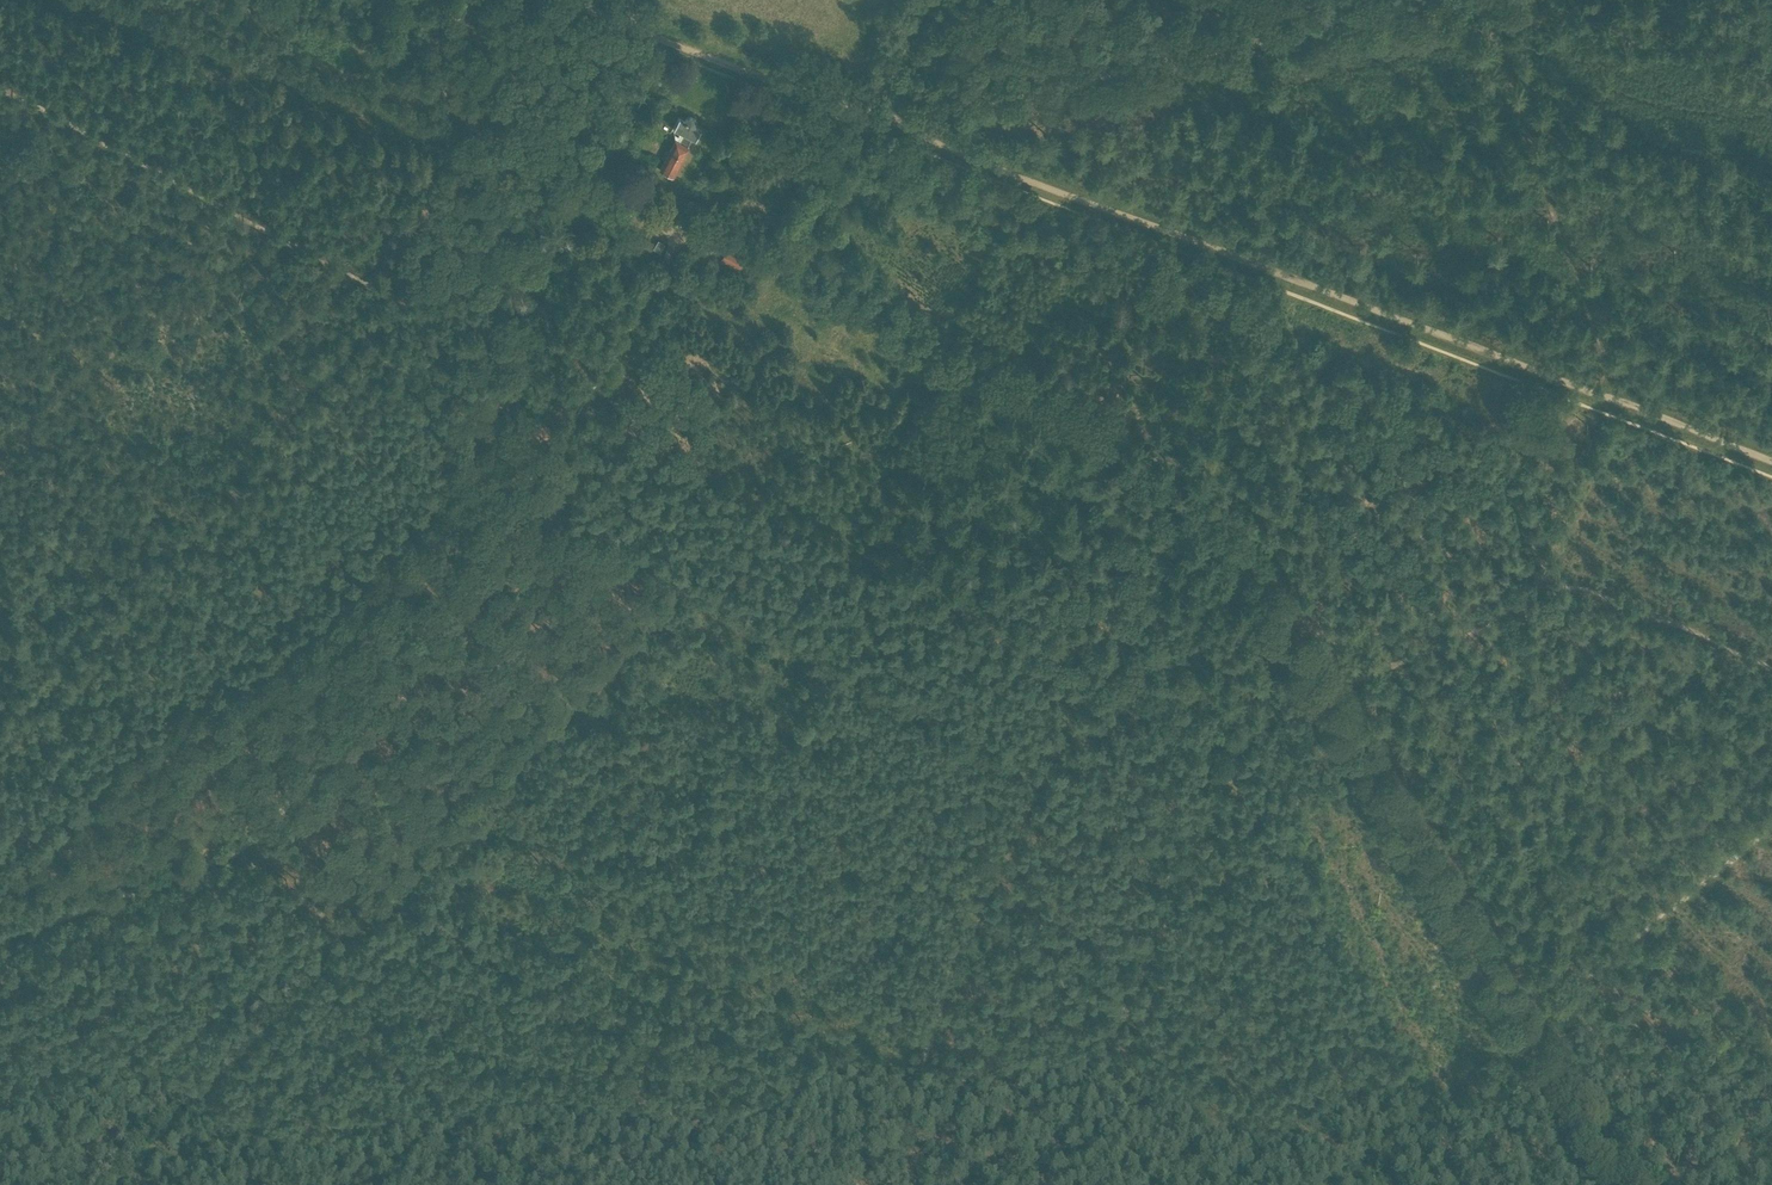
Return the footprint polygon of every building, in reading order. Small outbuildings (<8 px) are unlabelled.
[(673,128),(684,134),(680,142),(675,139),(660,169),(674,177),(690,147),(688,146),(692,138),(695,140),(701,128),(696,125),(697,124),(696,118),(691,115),(684,119),(679,117),(673,128)] [(692,203),(689,203),(688,206),(688,208),(694,211),(697,205),(692,203)] [(665,243),(658,239),(654,247),(660,251),(665,243)] [(745,259),(727,250),(721,262),(739,271),(745,259)]
